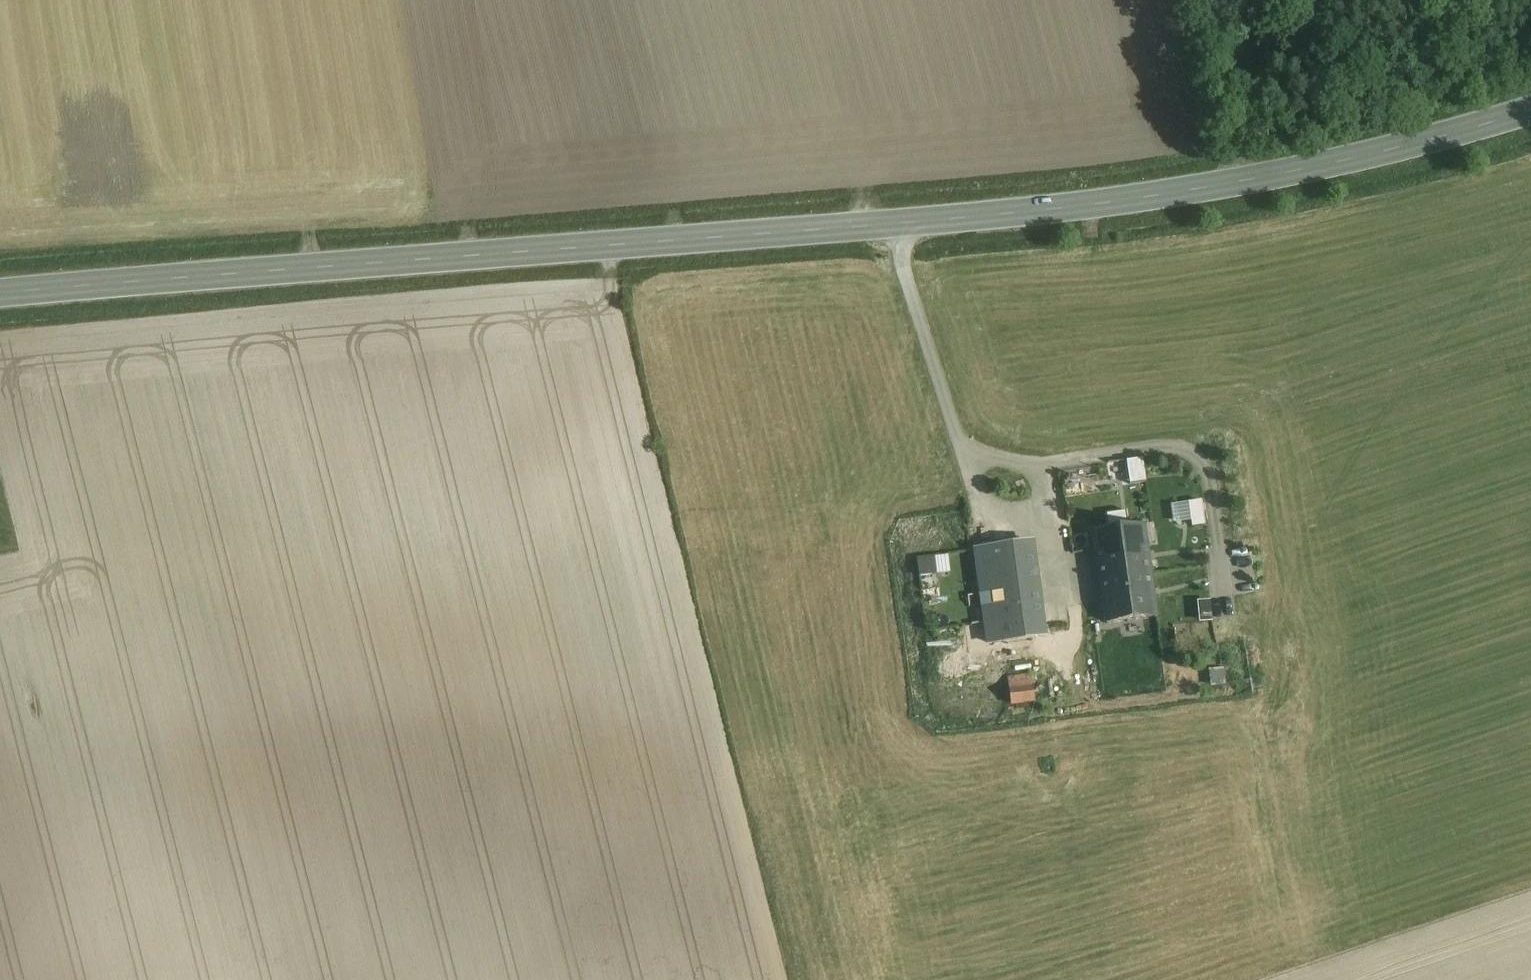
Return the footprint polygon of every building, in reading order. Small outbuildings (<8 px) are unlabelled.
[(1216,458),(1213,427),(1129,436),(1132,466),(1216,458)] [(1204,497),(1172,503),(1177,527),(1208,521),(1204,497)] [(1158,615),(1149,527),(1100,532),(1109,620),(1158,615)] [(1042,644),(1030,546),(960,554),(971,652),(1042,644)] [(1034,671),(1009,674),(1013,704),(1038,701),(1034,671)]
